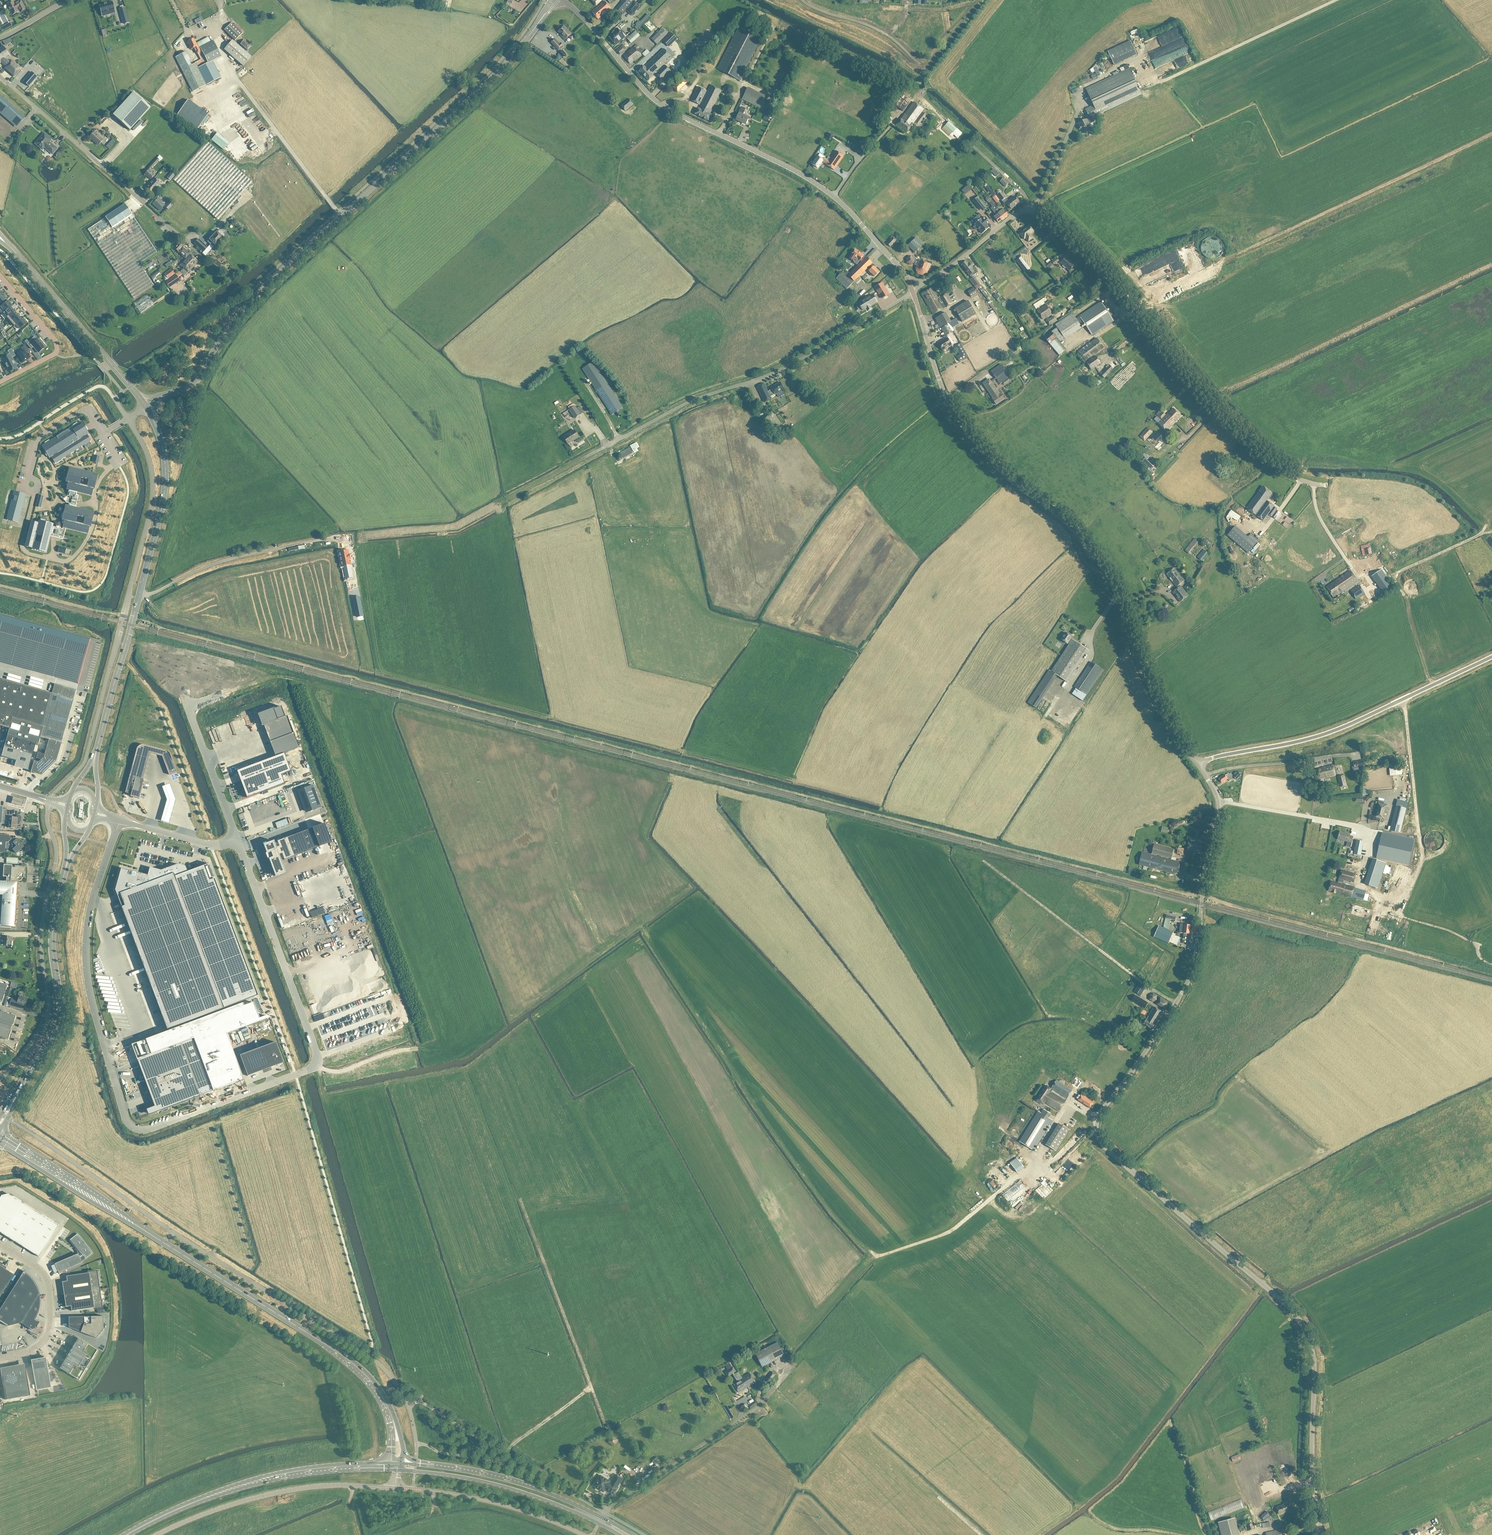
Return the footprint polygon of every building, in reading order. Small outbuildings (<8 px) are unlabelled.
[(20,1),(14,3),(13,1),(6,4),(12,14),(18,10),(20,13),(26,9),(21,0),(20,1)] [(635,0),(624,0),(617,8),(623,14),(635,0)] [(592,12),(598,19),(611,8),(604,1),(592,12)] [(102,15),(107,14),(110,13),(114,12),(114,10),(111,2),(106,3),(104,3),(104,4),(99,5),(102,14),(102,15)] [(635,2),(627,10),(632,15),(639,6),(635,2)] [(120,8),(121,15),(124,23),(129,22),(127,13),(125,7),(120,8)] [(635,24),(637,25),(634,27),(637,30),(650,16),(648,14),(640,22),(639,20),(638,21),(636,23),(635,24)] [(10,22),(1,27),(2,31),(12,26),(10,22)] [(242,33),(232,22),(224,30),(235,40),(242,33)] [(616,45),(624,37),(626,38),(628,36),(618,25),(616,27),(617,28),(608,36),(610,38),(611,40),(612,41),(612,42),(613,42),(616,45)] [(559,30),(557,32),(560,34),(564,40),(571,34),(564,26),(559,30)] [(667,34),(662,28),(651,39),(657,44),(667,34)] [(717,68),(739,80),(760,40),(738,29),(717,68)] [(640,35),(636,31),(627,39),(631,43),(640,35)] [(671,32),(661,42),(667,48),(677,39),(671,32)] [(203,53),(199,47),(198,47),(198,45),(197,46),(193,38),(187,41),(191,49),(193,48),(196,53),(197,53),(198,55),(203,53)] [(244,39),(240,44),(247,50),(251,45),(244,39)] [(559,50),(563,46),(560,43),(559,44),(554,39),(551,42),(559,50)] [(193,92),(213,82),(221,78),(213,63),(212,60),(221,56),(219,52),(213,40),(199,47),(203,53),(198,55),(201,59),(194,63),(191,65),(189,61),(190,60),(186,51),(175,57),(193,92)] [(225,48),(224,49),(243,66),(244,65),(251,57),(232,40),(225,48)] [(1130,41),(1108,51),(1114,65),(1137,54),(1130,41)] [(1183,52),(1189,49),(1185,43),(1169,52),(1170,55),(1168,56),(1167,53),(1163,56),(1165,60),(1162,62),(1159,55),(1156,49),(1151,51),(1160,66),(1183,53),(1183,52)] [(622,44),(616,50),(620,54),(626,49),(622,44)] [(641,52),(639,49),(640,48),(637,44),(624,56),(630,63),(641,54),(640,53),(641,52)] [(4,68),(14,76),(21,68),(11,60),(9,62),(6,59),(10,56),(2,45),(0,47),(0,63),(1,62),(3,64),(6,66),(5,66),(6,66),(4,68)] [(691,47),(684,54),(688,59),(696,52),(691,47)] [(650,61),(658,69),(672,57),(664,48),(650,61)] [(249,61),(237,73),(241,77),(254,65),(249,61)] [(645,67),(644,66),(639,71),(648,81),(653,76),(652,75),(655,72),(662,80),(671,71),(665,65),(658,72),(657,71),(658,69),(650,61),(645,67)] [(1097,64),(1092,66),(1096,75),(1101,73),(1097,64)] [(608,71),(605,74),(612,81),(615,78),(619,75),(612,67),(608,71)] [(1085,109),(1090,118),(1087,119),(1083,121),(1084,121),(1082,122),(1082,121),(1078,123),(1080,127),(1081,129),(1084,134),(1092,130),(1089,124),(1094,122),(1092,117),(1141,94),(1130,69),(1086,89),(1093,105),(1085,109)] [(37,99),(43,94),(33,85),(28,90),(37,99)] [(694,114),(708,120),(711,114),(710,114),(721,90),(711,85),(699,108),(697,108),(694,114)] [(698,86),(691,100),(699,104),(706,91),(698,86)] [(747,88),(742,99),(760,108),(765,97),(747,88)] [(912,99),(902,91),(893,104),(903,111),(907,108),(908,104),(912,99)] [(150,107),(133,92),(113,114),(130,130),(150,107)] [(17,126),(24,117),(0,96),(0,111),(17,126)] [(236,101),(239,107),(244,104),(241,98),(236,101)] [(629,99),(621,105),(625,110),(633,104),(629,99)] [(188,100),(177,115),(198,130),(209,115),(188,100)] [(910,126),(923,109),(914,102),(901,119),(900,119),(897,124),(907,132),(911,127),(910,126)] [(250,106),(244,108),(246,115),(253,113),(250,106)] [(738,112),(739,112),(736,119),(745,124),(749,117),(743,114),(746,109),(741,106),(738,112)] [(922,112),(913,124),(922,130),(931,118),(922,112)] [(226,134),(237,127),(234,122),(229,124),(231,127),(224,131),(226,134)] [(98,145),(103,140),(94,132),(89,137),(98,145)] [(44,133),(35,143),(41,148),(42,150),(44,147),(52,154),(57,148),(49,141),(51,139),(44,133)] [(217,133),(211,140),(224,150),(229,143),(217,133)] [(108,147),(115,141),(112,138),(105,143),(108,147)] [(207,141),(173,179),(216,218),(215,219),(217,220),(218,219),(218,220),(246,189),(252,182),(243,173),(207,141)] [(812,164),(817,168),(822,161),(826,164),(834,170),(844,156),(833,148),(826,159),(824,158),(823,160),(818,156),(812,164)] [(152,163),(148,168),(150,170),(154,165),(157,161),(158,162),(159,161),(160,160),(160,161),(163,158),(160,156),(159,155),(152,163)] [(992,167),(988,172),(999,182),(1000,181),(1005,187),(1009,183),(992,167)] [(150,179),(154,175),(148,170),(144,174),(146,175),(150,179)] [(170,181),(174,176),(175,175),(171,172),(167,177),(170,181)] [(154,178),(149,184),(155,189),(160,183),(154,178)] [(155,189),(149,184),(146,187),(152,193),(155,189)] [(986,184),(984,185),(985,187),(993,197),(992,197),(996,202),(999,200),(996,195),(988,185),(987,185),(986,184)] [(1008,201),(1001,191),(999,189),(995,192),(1004,204),(1006,203),(1011,209),(1019,202),(1014,196),(1008,201)] [(978,196),(973,200),(980,209),(985,205),(978,196)] [(158,197),(157,198),(152,204),(159,210),(165,205),(162,202),(163,201),(158,197)] [(173,205),(169,201),(164,206),(168,210),(173,205)] [(996,210),(997,208),(998,208),(992,201),(989,204),(992,207),(990,208),(995,215),(993,216),(998,222),(1001,220),(997,214),(998,213),(997,211),(996,210)] [(112,227),(132,214),(125,204),(105,217),(112,227)] [(1000,211),(997,208),(996,210),(997,211),(998,213),(997,214),(1001,220),(1008,215),(1003,209),(1000,211)] [(157,252),(132,214),(112,227),(105,217),(87,229),(133,298),(154,285),(140,264),(157,252)] [(985,217),(982,219),(981,218),(974,224),(975,225),(973,227),(976,230),(978,228),(982,233),(989,228),(986,225),(988,223),(988,224),(989,222),(985,217)] [(1029,225),(1027,222),(1017,228),(1019,231),(1029,225)] [(1033,231),(1033,230),(1029,226),(1019,233),(1024,239),(1025,238),(1028,241),(1029,241),(1029,242),(1030,242),(1033,240),(1032,238),(1033,238),(1030,234),(1033,231)] [(219,229),(213,234),(219,241),(222,238),(222,237),(224,235),(219,229)] [(209,239),(207,241),(212,246),(213,247),(215,245),(219,241),(213,234),(209,239)] [(895,235),(893,237),(887,243),(890,247),(897,240),(898,239),(897,238),(896,236),(895,235)] [(915,237),(907,245),(915,252),(922,244),(915,237)] [(207,247),(198,239),(194,243),(203,252),(207,247)] [(178,252),(185,258),(190,253),(183,247),(182,247),(178,243),(174,248),(178,252)] [(851,254),(849,258),(854,262),(857,258),(860,260),(861,262),(866,257),(864,255),(855,249),(851,254)] [(1184,265),(1190,263),(1187,254),(1184,255),(1182,252),(1179,253),(1184,265)] [(1171,273),(1181,267),(1177,260),(1174,260),(1174,253),(1172,253),(1164,258),(1166,260),(1166,263),(1162,263),(1162,260),(1161,260),(1159,259),(1156,261),(1156,265),(1154,261),(1152,261),(1152,262),(1155,267),(1157,267),(1157,271),(1162,271),(1162,266),(1164,270),(1166,269),(1166,271),(1167,273),(1171,273)] [(183,268),(194,257),(191,254),(180,265),(183,268)] [(183,268),(180,272),(184,276),(198,261),(194,257),(183,268)] [(866,257),(861,262),(857,266),(863,272),(867,268),(869,270),(869,271),(874,276),(879,272),(874,266),(873,267),(871,265),(872,263),(866,257)] [(1065,257),(1060,262),(1063,265),(1062,266),(1065,269),(1066,268),(1069,271),(1074,265),(1065,257)] [(1022,258),(1017,262),(1025,272),(1030,267),(1022,258)] [(1049,268),(1053,264),(1054,265),(1059,261),(1056,258),(1051,262),(1047,266),(1049,268)] [(149,271),(156,265),(155,263),(153,263),(151,260),(144,265),(149,271)] [(919,274),(921,274),(923,274),(925,274),(927,272),(928,270),(930,265),(931,265),(932,262),(929,261),(928,264),(919,260),(918,262),(916,261),(914,264),(917,265),(916,268),(916,270),(917,272),(919,274)] [(966,261),(961,265),(969,275),(971,277),(978,272),(974,266),(972,267),(969,263),(968,263),(966,261)] [(854,281),(863,272),(857,266),(848,275),(854,281)] [(168,279),(176,273),(172,268),(164,274),(168,279)] [(153,279),(161,272),(159,270),(151,276),(153,279)] [(165,282),(169,288),(180,280),(176,275),(165,282)] [(875,287),(882,298),(888,294),(884,286),(882,287),(880,284),(875,287)] [(981,286),(979,288),(986,297),(988,295),(981,286)] [(977,293),(974,287),(967,291),(971,297),(977,293)] [(921,293),(933,314),(952,303),(946,293),(938,298),(932,288),(921,293)] [(859,305),(858,305),(861,310),(862,309),(863,310),(877,302),(872,294),(858,303),(859,305)] [(147,295),(134,303),(141,314),(154,305),(147,295)] [(1042,299),(1033,304),(1036,309),(1038,307),(1039,309),(1037,310),(1042,319),(1051,313),(1046,305),(1040,308),(1039,307),(1045,303),(1042,299)] [(11,307),(10,307),(12,305),(8,300),(0,307),(0,308),(3,312),(2,313),(3,314),(11,307)] [(968,301),(965,302),(954,308),(962,322),(976,314),(968,301)] [(1079,316),(1082,321),(1084,324),(1092,335),(1113,321),(1100,301),(1079,316)] [(14,311),(11,307),(3,314),(7,318),(14,311)] [(18,315),(14,311),(7,318),(10,322),(18,315)] [(950,320),(946,312),(935,318),(940,328),(949,323),(952,328),(959,324),(955,317),(950,320)] [(1082,321),(1079,316),(1075,319),(1072,313),(1055,325),(1057,327),(1051,332),(1056,338),(1055,338),(1058,342),(1064,338),(1065,339),(1081,328),(1081,326),(1084,324),(1082,321)] [(18,315),(10,322),(14,326),(23,318),(21,319),(18,315)] [(1057,321),(1053,315),(1046,320),(1049,326),(1057,321)] [(23,318),(14,326),(16,325),(20,329),(27,323),(23,318)] [(949,323),(941,328),(945,336),(954,331),(952,328),(949,323)] [(1051,332),(1044,338),(1049,344),(1059,355),(1065,350),(1058,342),(1055,338),(1056,338),(1051,332)] [(947,338),(938,343),(942,350),(951,344),(949,341),(951,340),(949,336),(947,338)] [(1097,338),(1088,344),(1094,354),(1104,348),(1097,338)] [(44,347),(37,339),(34,341),(32,339),(26,344),(31,349),(33,347),(38,353),(44,347)] [(960,343),(957,345),(963,356),(958,358),(959,361),(967,357),(960,343)] [(1094,354),(1088,344),(1084,347),(1078,352),(1085,360),(1094,354)] [(29,350),(25,345),(21,347),(22,350),(17,353),(23,362),(29,359),(25,353),(29,350)] [(11,348),(7,351),(9,354),(6,355),(7,357),(3,360),(9,371),(12,369),(12,370),(13,369),(17,367),(15,363),(13,360),(12,357),(15,356),(11,348)] [(1086,362),(1091,369),(1100,363),(1095,356),(1086,362)] [(590,380),(612,414),(622,407),(601,373),(593,361),(582,369),(590,380)] [(996,379),(1000,383),(1010,377),(1001,364),(991,371),(996,379)] [(1109,365),(1100,374),(1104,378),(1113,369),(1109,365)] [(987,380),(983,383),(985,387),(993,398),(992,399),(996,404),(1004,399),(1000,393),(999,394),(991,382),(990,383),(987,380)] [(768,391),(764,383),(757,387),(764,402),(771,398),(770,397),(774,394),(775,394),(784,389),(780,382),(771,387),(772,389),(768,391)] [(575,406),(569,409),(574,418),(580,414),(575,406)] [(1173,408),(1165,416),(1170,420),(1172,418),(1175,422),(1181,416),(1173,408)] [(1161,419),(1166,414),(1162,411),(1158,416),(1161,419)] [(771,416),(767,412),(761,420),(764,423),(771,416)] [(1159,423),(1160,425),(1165,430),(1166,431),(1175,422),(1172,418),(1170,420),(1165,416),(1162,420),(1159,423)] [(42,445),(42,446),(45,451),(49,458),(51,457),(55,463),(90,440),(87,434),(88,433),(81,421),(42,445)] [(1153,432),(1148,427),(1139,436),(1145,441),(1153,432)] [(563,437),(568,444),(579,437),(574,430),(563,437)] [(1147,440),(1159,451),(1167,442),(1155,431),(1147,440)] [(633,453),(630,447),(618,453),(621,459),(633,453)] [(66,489),(69,490),(67,494),(67,497),(66,497),(64,494),(62,496),(66,499),(65,502),(70,503),(69,506),(65,505),(63,513),(62,519),(64,520),(62,529),(61,528),(59,522),(57,523),(59,529),(52,528),(53,524),(47,522),(40,521),(39,520),(38,523),(31,521),(26,543),(25,546),(32,548),(32,549),(46,553),(50,536),(63,539),(63,537),(66,528),(88,533),(89,526),(90,527),(94,512),(75,508),(78,495),(76,494),(77,492),(81,493),(91,495),(93,488),(94,489),(96,482),(98,474),(95,474),(69,467),(65,481),(68,482),(67,486),(66,489)] [(1263,486),(1246,508),(1263,521),(1268,514),(1269,514),(1268,515),(1271,516),(1272,516),(1277,509),(1274,506),(1267,500),(1269,498),(1270,498),(1273,495),(1272,493),(1263,486)] [(25,494),(14,491),(6,519),(18,522),(25,494)] [(43,496),(38,494),(37,497),(35,506),(40,508),(43,496)] [(1241,544),(1246,538),(1234,527),(1229,533),(1241,544)] [(1194,539),(1185,550),(1189,554),(1199,543),(1194,539)] [(1360,543),(1361,554),(1369,553),(1369,543),(1360,543)] [(1207,553),(1203,549),(1197,557),(1201,560),(1207,553)] [(343,551),(339,552),(342,566),(343,566),(345,575),(352,574),(350,564),(351,564),(350,558),(349,555),(348,550),(347,551),(347,550),(343,550),(343,551)] [(1167,574),(1177,587),(1185,580),(1184,579),(1174,568),(1167,574)] [(1326,587),(1333,597),(1357,581),(1350,570),(1326,587)] [(1384,595),(1394,589),(1381,570),(1371,577),(1384,595)] [(1189,581),(1183,586),(1187,591),(1194,586),(1189,581)] [(1360,585),(1351,591),(1356,599),(1365,593),(1360,585)] [(1181,586),(1173,592),(1180,602),(1188,595),(1181,586)] [(359,597),(353,598),(357,615),(357,617),(363,616),(363,614),(359,597)] [(78,683),(90,639),(0,615),(0,662),(78,683)] [(1060,634),(1055,641),(1061,645),(1066,648),(1073,652),(1078,644),(1078,643),(1072,639),(1070,638),(1072,637),(1070,636),(1065,632),(1062,636),(1060,634)] [(1066,648),(1051,671),(1057,676),(1067,682),(1088,650),(1078,643),(1078,644),(1073,652),(1066,648)] [(1085,670),(1074,687),(1076,688),(1086,695),(1103,670),(1093,663),(1091,662),(1085,670)] [(52,693),(0,678),(0,725),(9,728),(7,735),(38,744),(40,737),(48,739),(49,739),(46,738),(49,728),(50,724),(45,722),(47,715),(50,704),(53,694),(52,693)] [(53,694),(50,704),(70,710),(73,699),(75,690),(54,684),(52,693),(53,694)] [(50,704),(47,715),(67,721),(70,710),(50,704)] [(273,709),(259,714),(258,715),(262,724),(261,725),(263,725),(275,756),(299,747),(287,715),(285,716),(281,706),(273,709)] [(1056,712),(1052,720),(1055,723),(1057,724),(1064,717),(1063,719),(1061,722),(1059,726),(1065,728),(1068,722),(1069,723),(1072,720),(1073,717),(1072,716),(1065,713),(1067,710),(1065,709),(1063,707),(1061,706),(1059,707),(1058,710),(1056,712)] [(50,724),(49,728),(64,732),(67,721),(47,715),(45,722),(50,724)] [(48,739),(49,739),(48,740),(59,743),(62,743),(61,743),(64,732),(49,728),(46,738),(49,739),(48,739)] [(58,749),(59,743),(48,740),(47,745),(58,749)] [(162,756),(169,753),(168,751),(166,750),(165,750),(161,752),(159,749),(157,748),(146,745),(144,745),(142,744),(139,745),(137,747),(136,749),(125,792),(131,794),(134,781),(135,777),(142,778),(149,753),(162,756)] [(56,754),(58,749),(47,745),(45,751),(56,754)] [(54,760),(56,754),(45,751),(44,754),(38,752),(37,755),(54,760)] [(176,772),(169,753),(162,756),(169,774),(176,772)] [(247,798),(284,784),(281,775),(290,771),(284,753),(236,771),(247,798)] [(41,760),(47,767),(54,760),(37,755),(36,758),(41,760)] [(38,762),(41,773),(47,767),(41,760),(38,762)] [(32,770),(41,773),(38,762),(34,761),(31,771),(30,772),(31,773),(32,770)] [(1401,764),(1388,765),(1388,773),(1401,773),(1401,764)] [(1316,769),(1318,778),(1335,775),(1333,765),(1316,769)] [(1242,774),(1239,771),(1233,777),(1236,780),(1242,774)] [(1231,773),(1229,774),(1228,773),(1225,775),(1225,774),(1219,778),(1221,783),(1228,779),(1229,781),(1232,779),(1231,778),(1233,776),(1231,773)] [(1337,774),(1337,775),(1333,776),(1335,785),(1340,783),(1341,787),(1346,786),(1345,780),(1347,779),(1346,774),(1344,775),(1343,773),(1337,774)] [(138,798),(142,783),(134,781),(131,794),(130,796),(138,798)] [(167,800),(161,821),(169,823),(175,799),(169,784),(162,786),(167,800)] [(321,807),(313,784),(299,790),(308,812),(321,807)] [(13,796),(11,803),(22,806),(24,799),(13,796)] [(1382,818),(1387,819),(1390,807),(1386,806),(1387,805),(1383,804),(1383,806),(1379,805),(1376,816),(1382,818)] [(1400,833),(1406,808),(1396,806),(1390,830),(1400,833)] [(16,828),(17,824),(19,824),(21,819),(21,817),(20,815),(18,815),(16,816),(15,817),(9,817),(6,817),(6,823),(9,823),(9,827),(16,828)] [(273,841),(272,841),(266,843),(265,842),(262,843),(264,848),(266,853),(265,853),(265,854),(266,853),(268,859),(267,859),(268,859),(269,859),(272,868),(273,872),(275,876),(285,872),(283,868),(280,859),(283,858),(284,860),(293,856),(294,856),(293,856),(305,852),(318,847),(319,847),(330,842),(331,842),(324,823),(323,823),(312,828),(311,828),(298,833),(297,833),(298,833),(286,837),(285,837),(277,841),(277,842),(274,843),(273,841)] [(1350,834),(1346,832),(1346,833),(1340,831),(1338,839),(1348,842),(1347,842),(1351,843),(1353,836),(1349,835),(1350,834)] [(1379,832),(1374,857),(1409,865),(1415,840),(1379,832)] [(5,853),(6,842),(8,842),(12,838),(8,834),(0,834),(0,853),(5,853)] [(1189,842),(1188,841),(1187,851),(1193,851),(1193,853),(1196,853),(1196,852),(1200,853),(1201,843),(1193,842),(1194,839),(1189,838),(1189,842)] [(13,842),(13,843),(16,846),(14,848),(13,849),(16,853),(20,849),(23,852),(27,848),(27,846),(24,842),(22,842),(21,843),(17,839),(13,842)] [(1363,841),(1356,840),(1354,854),(1361,855),(1363,841)] [(1142,852),(1139,865),(1140,865),(1139,869),(1142,869),(1144,870),(1145,866),(1170,872),(1169,877),(1172,878),(1173,873),(1177,874),(1180,862),(1161,857),(1161,856),(1171,858),(1173,849),(1154,844),(1152,853),(1159,855),(1159,857),(1142,852)] [(1372,859),(1365,883),(1364,884),(1377,888),(1385,863),(1372,859)] [(1401,882),(1405,871),(1402,869),(1403,866),(1396,863),(1387,884),(1390,885),(1391,883),(1396,885),(1398,881),(1401,882)] [(0,881),(0,895),(2,895),(0,927),(10,927),(10,925),(14,922),(16,922),(17,894),(15,894),(15,893),(18,894),(18,891),(16,890),(18,890),(18,879),(20,877),(25,878),(26,866),(4,865),(3,876),(6,877),(6,882),(0,881)] [(167,1029),(224,1008),(190,916),(194,915),(190,903),(185,905),(173,873),(150,882),(148,875),(135,872),(129,871),(129,870),(121,868),(115,890),(167,1029)] [(1366,890),(1354,887),(1343,884),(1344,879),(1353,882),(1356,874),(1341,870),(1338,883),(1331,881),(1328,891),(1332,892),(1332,893),(1335,894),(1336,893),(1364,900),(1366,890)] [(312,918),(324,913),(322,907),(310,912),(312,918)] [(1366,933),(1375,935),(1377,924),(1368,923),(1366,933)] [(1179,933),(1183,933),(1183,936),(1186,936),(1186,933),(1195,934),(1196,925),(1180,924),(1179,933)] [(1180,937),(1172,934),(1173,932),(1159,926),(1154,937),(1168,943),(1169,942),(1176,945),(1180,937)] [(1388,932),(1388,933),(1383,931),(1381,937),(1390,940),(1392,933),(1388,932)] [(1,940),(1,944),(7,944),(6,946),(11,946),(12,937),(0,936),(0,940),(1,940)] [(1139,984),(1136,989),(1134,992),(1140,996),(1145,988),(1139,984)] [(9,1004),(16,1007),(17,1003),(25,1006),(27,998),(22,996),(23,993),(23,992),(20,991),(19,992),(18,994),(19,996),(18,1000),(11,998),(9,1004)] [(1165,1008),(1168,1002),(1160,997),(1156,1003),(1165,1008)] [(1145,1009),(1148,1004),(1141,999),(1137,1004),(1145,1009)] [(1146,1019),(1144,1024),(1152,1029),(1155,1024),(1163,1012),(1154,1007),(1146,1019)] [(0,1011),(0,1036),(7,1038),(15,1016),(0,1011)] [(210,1082),(193,1038),(137,1059),(149,1092),(154,1106),(148,1108),(150,1114),(213,1091),(210,1082)] [(239,1055),(247,1076),(283,1062),(275,1042),(239,1055)] [(1072,1090),(1056,1080),(1050,1088),(1046,1085),(1036,1100),(1043,1104),(1044,1102),(1059,1111),(1065,1101),(1051,1092),(1053,1089),(1067,1098),(1072,1090)] [(1090,1108),(1094,1101),(1081,1093),(1077,1100),(1090,1108)] [(1038,1111),(1024,1134),(1019,1141),(1033,1150),(1038,1143),(1052,1120),(1038,1111)] [(1056,1151),(1068,1130),(1058,1123),(1045,1144),(1056,1151)] [(1081,1145),(1061,1167),(1066,1171),(1081,1155),(1079,1154),(1084,1148),(1081,1145)] [(1029,1172),(1042,1184),(1045,1180),(1048,1183),(1047,1184),(1050,1187),(1052,1184),(1047,1179),(1048,1179),(1034,1166),(1029,1172)] [(1034,1191),(1041,1197),(1045,1192),(1038,1186),(1034,1191)] [(58,1225),(13,1197),(8,1198),(8,1196),(4,1197),(4,1199),(0,1200),(0,1232),(38,1256),(58,1225)] [(78,1253),(54,1263),(58,1273),(82,1263),(81,1261),(85,1259),(92,1253),(77,1234),(70,1240),(80,1252),(78,1254),(78,1253)] [(14,1274),(5,1269),(6,1267),(0,1263),(0,1296),(14,1274)] [(21,1323),(32,1330),(38,1321),(35,1319),(37,1315),(38,1311),(39,1306),(40,1301),(40,1297),(39,1292),(37,1288),(36,1284),(33,1280),(30,1277),(27,1274),(23,1271),(0,1308),(0,1322),(7,1326),(21,1323)] [(88,1272),(89,1272),(66,1276),(67,1281),(62,1281),(64,1294),(99,1289),(96,1271),(88,1272)] [(99,1289),(64,1294),(66,1306),(70,1306),(71,1311),(94,1307),(94,1308),(101,1307),(99,1289)] [(68,1327),(96,1338),(103,1328),(103,1316),(68,1316),(68,1327)] [(89,1365),(98,1350),(78,1338),(69,1353),(89,1365)] [(777,1342),(755,1353),(762,1367),(786,1354),(782,1347),(780,1348),(777,1342)] [(69,1353),(60,1368),(79,1380),(89,1365),(69,1353)] [(23,1361),(22,1355),(0,1359),(0,1364),(23,1361)] [(52,1387),(46,1358),(32,1361),(37,1390),(52,1387)] [(19,1366),(8,1368),(9,1369),(1,1371),(6,1400),(31,1395),(26,1369),(24,1369),(24,1368),(23,1367),(23,1366),(21,1366),(20,1366),(19,1366)] [(733,1367),(725,1372),(728,1376),(735,1371),(733,1367)] [(770,1381),(775,1374),(772,1371),(767,1378),(770,1381)] [(744,1383),(747,1387),(755,1382),(749,1373),(742,1377),(745,1382),(744,1383)] [(745,1382),(742,1377),(733,1383),(739,1392),(747,1387),(744,1383),(745,1382)] [(611,1434),(607,1441),(613,1445),(618,1438),(611,1434)] [(1233,1462),(1241,1459),(1239,1454),(1231,1457),(1233,1462)] [(594,1486),(595,1487),(596,1487),(597,1489),(598,1490),(600,1489),(604,1492),(606,1488),(608,1489),(607,1490),(614,1494),(618,1487),(623,1478),(617,1474),(612,1483),(610,1482),(610,1481),(601,1475),(598,1479),(594,1486)] [(1210,1518),(1242,1506),(1240,1499),(1208,1511),(1210,1518)] [(1289,1511),(1286,1504),(1277,1507),(1279,1514),(1289,1511)] [(1264,1527),(1278,1525),(1277,1518),(1272,1519),(1272,1516),(1268,1517),(1268,1513),(1262,1514),(1264,1527)] [(1222,1534),(1237,1534),(1233,1518),(1218,1522),(1222,1534)] [(1254,1529),(1252,1522),(1246,1524),(1248,1531),(1254,1529)]
